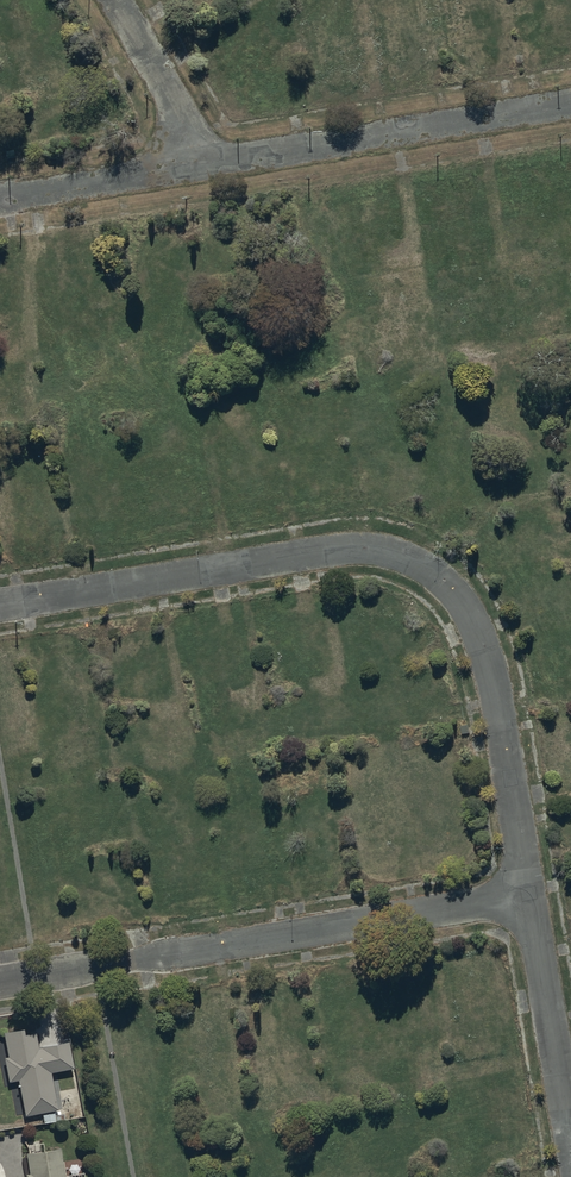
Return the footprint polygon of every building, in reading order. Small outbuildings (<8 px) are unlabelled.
[(16,157),(14,149),(6,150),(7,158),(16,157)] [(21,1028),(3,1032),(7,1057),(3,1057),(8,1081),(17,1079),(24,1115),(56,1109),(49,1072),(73,1067),(68,1042),(38,1048),(35,1033),(22,1035),(21,1032),(21,1028)] [(25,1153),(29,1173),(25,1174),(25,1176),(64,1176),(59,1148),(25,1153)]
